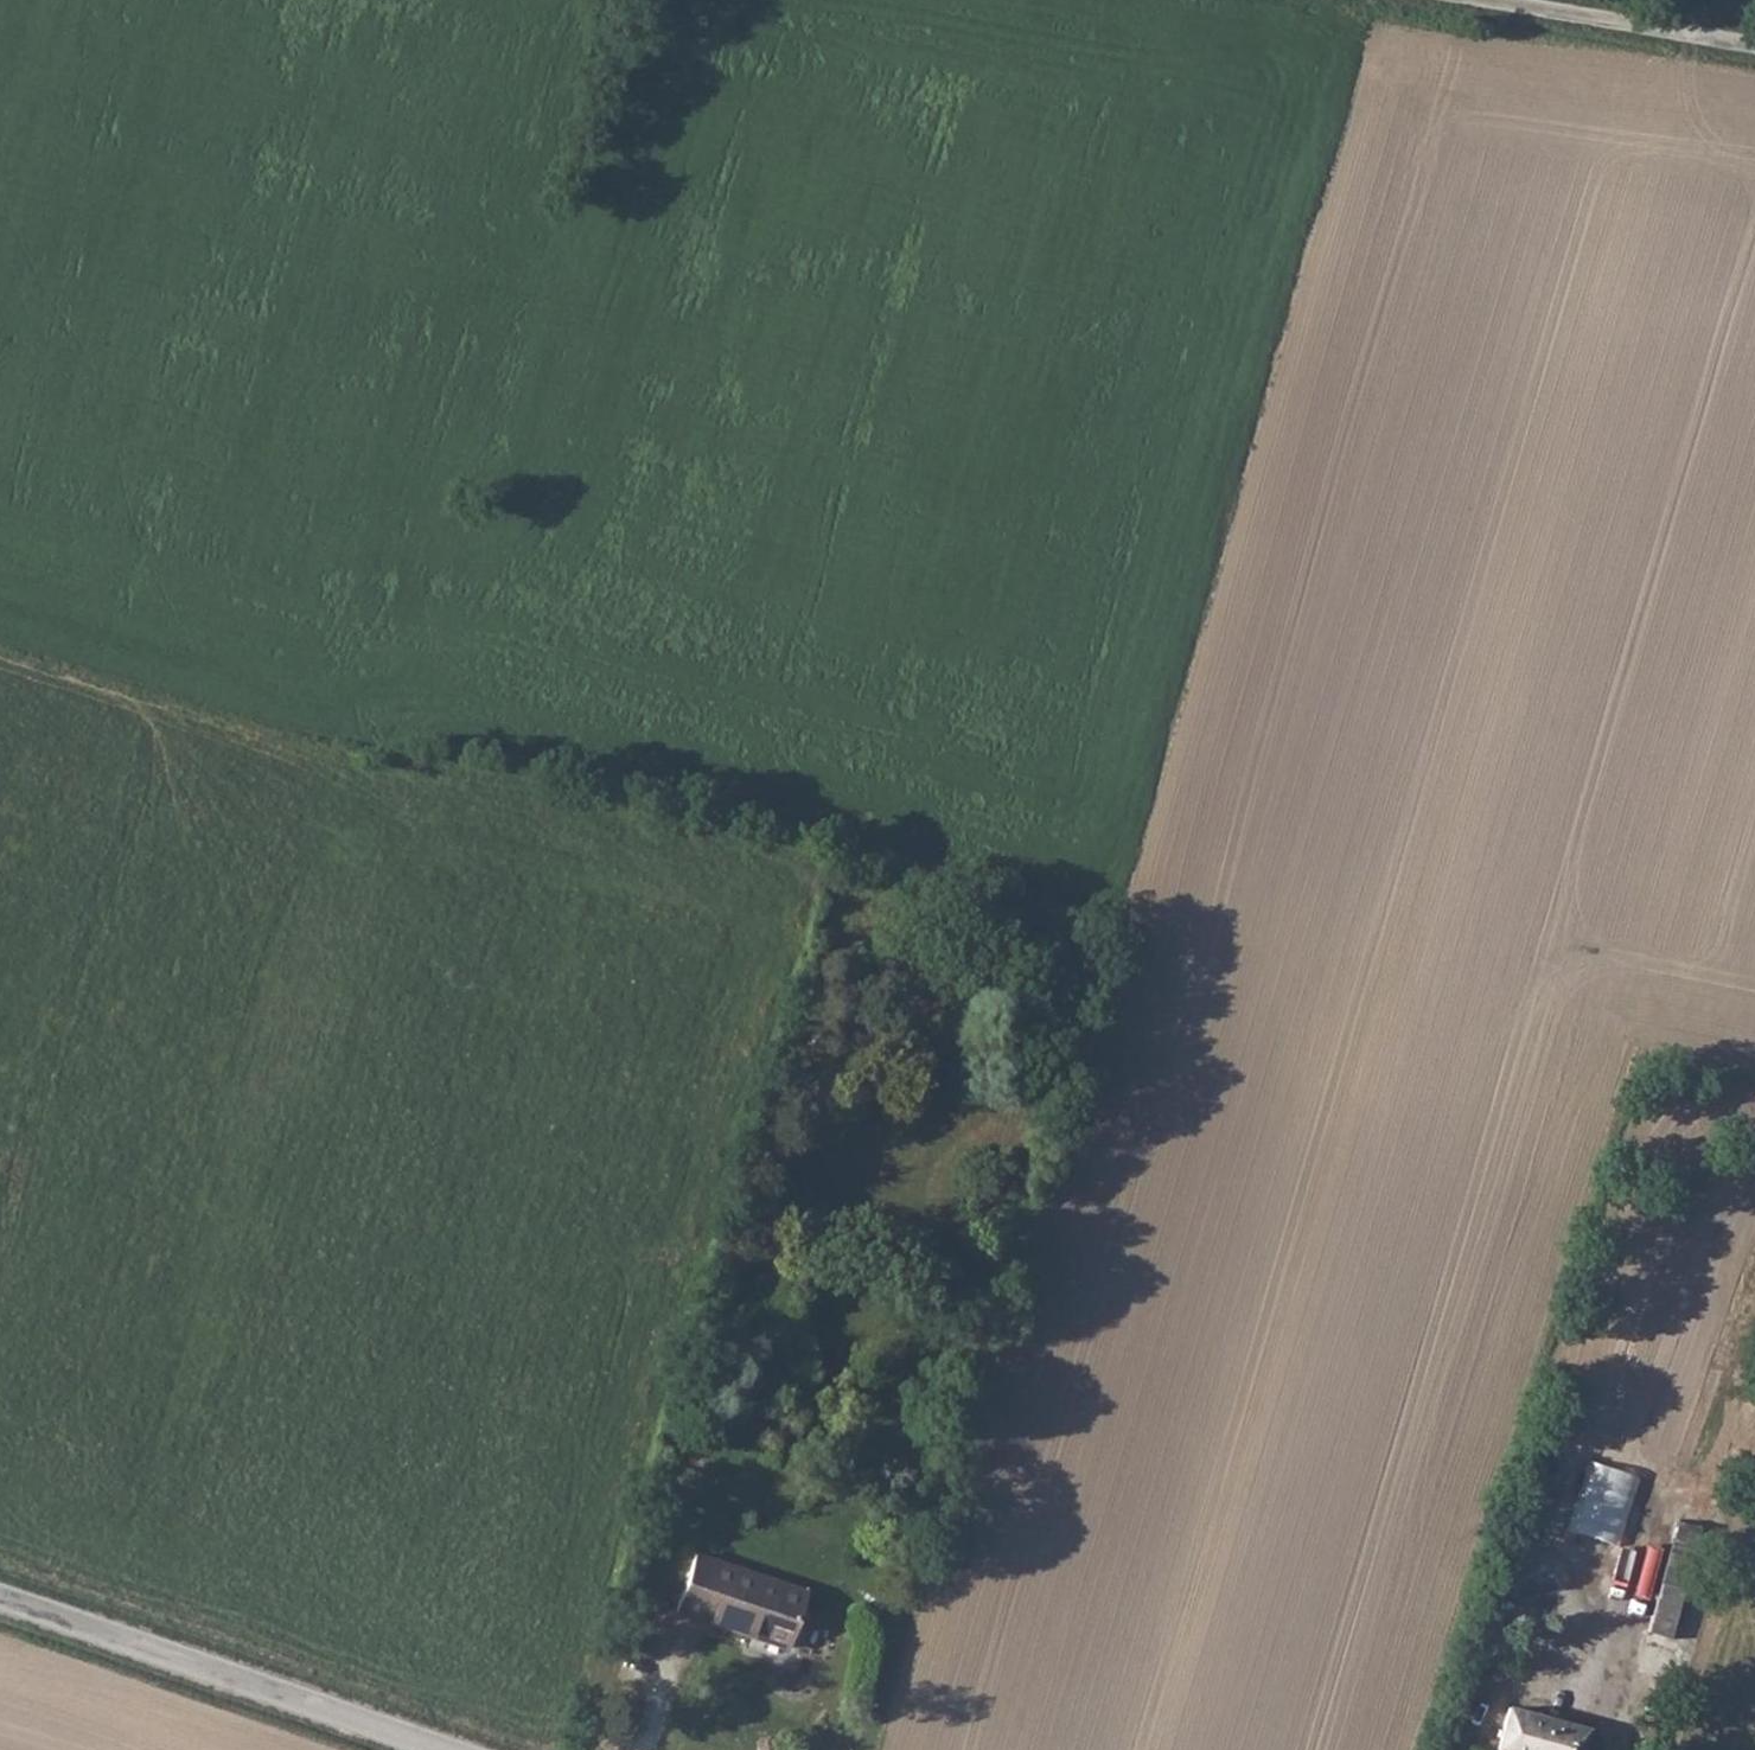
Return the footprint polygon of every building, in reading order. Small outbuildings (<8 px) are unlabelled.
[(1615,1547),(1634,1494),(1583,1476),(1565,1530),(1615,1547)] [(693,1560),(678,1615),(787,1649),(803,1595),(693,1560)] [(1673,1584),(1658,1631),(1679,1638),(1695,1591),(1673,1584)] [(1504,1749),(1507,1749),(1588,1749),(1594,1731),(1518,1707),(1504,1749)]
